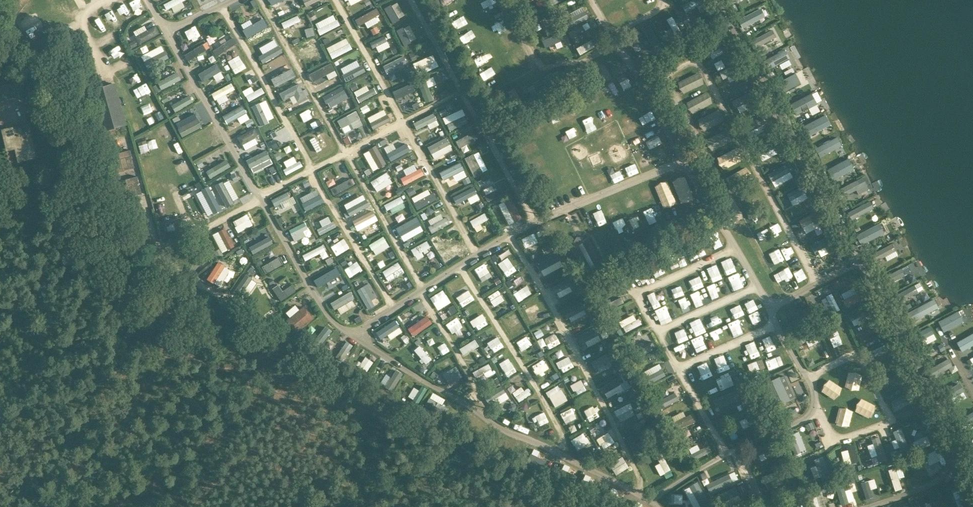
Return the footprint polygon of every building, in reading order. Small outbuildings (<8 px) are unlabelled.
[(140,9),(144,6),(140,0),(133,0),(140,9)] [(182,1),(183,0),(169,0),(163,3),(168,13),(184,6),(182,1)] [(258,3),(255,0),(250,0),(244,4),(248,10),(258,3)] [(684,10),(696,6),(694,0),(690,0),(681,3),(684,10)] [(385,7),(391,22),(405,16),(398,1),(385,7)] [(632,15),(639,11),(635,4),(628,8),(632,15)] [(583,6),(564,14),(570,26),(589,18),(583,6)] [(377,8),(354,17),(357,24),(380,14),(377,8)] [(628,8),(618,12),(622,21),(632,17),(628,8)] [(738,18),(742,28),(764,17),(760,8),(738,18)] [(37,9),(21,15),(28,31),(43,25),(37,9)] [(298,14),(281,22),(283,28),(300,20),(298,14)] [(315,23),(320,35),(340,25),(334,14),(315,23)] [(665,18),(672,30),(678,27),(672,15),(665,18)] [(247,37),(268,27),(264,17),(252,23),(250,19),(240,23),(247,37)] [(367,27),(378,23),(376,17),(364,22),(367,27)] [(102,32),(108,28),(102,19),(96,23),(102,32)] [(409,23),(396,30),(404,45),(417,38),(409,23)] [(144,25),(133,30),(139,42),(160,33),(156,25),(146,29),(144,25)] [(186,39),(196,35),(193,25),(182,29),(186,39)] [(307,37),(315,34),(313,26),(305,29),(307,37)] [(650,43),(657,39),(651,28),(644,32),(650,43)] [(212,50),(216,56),(237,44),(230,32),(216,41),(219,46),(212,50)] [(112,33),(102,37),(106,47),(116,44),(112,33)] [(371,40),(376,53),(389,48),(384,35),(371,40)] [(347,37),(327,46),(332,58),(352,49),(347,37)] [(307,51),(310,56),(319,52),(313,39),(296,48),(299,55),(307,51)] [(795,69),(804,65),(796,44),(785,49),(791,65),(793,64),(795,69)] [(397,45),(391,49),(393,54),(400,51),(397,45)] [(123,57),(118,47),(110,50),(114,61),(123,57)] [(506,54),(511,64),(524,56),(519,47),(506,54)] [(135,52),(138,57),(144,54),(141,48),(135,52)] [(779,63),(781,68),(790,65),(785,50),(768,56),(772,66),(779,63)] [(420,74),(438,66),(433,54),(414,62),(420,74)] [(382,72),(387,71),(388,75),(403,72),(400,59),(380,64),(382,72)] [(720,59),(713,62),(717,70),(724,66),(720,59)] [(357,60),(341,67),(344,72),(359,66),(357,60)] [(312,81),(317,79),(320,83),(337,75),(331,62),(309,73),(312,81)] [(217,63),(197,72),(202,81),(214,75),(216,80),(224,77),(217,63)] [(364,65),(342,73),(345,80),(366,72),(364,65)] [(780,93),(808,81),(803,69),(775,81),(780,93)] [(681,94),(704,84),(699,71),(676,81),(681,94)] [(441,73),(434,75),(434,77),(436,83),(444,80),(441,73)] [(419,80),(423,101),(431,100),(427,78),(419,80)] [(747,80),(738,84),(742,90),(750,86),(747,80)] [(229,99),(226,94),(235,88),(231,82),(212,93),(219,105),(229,99)] [(283,100),(290,97),(293,103),(306,97),(298,82),(279,91),(283,100)] [(115,83),(104,87),(115,127),(127,124),(115,83)] [(412,83),(392,89),(395,98),(415,92),(412,83)] [(158,84),(153,87),(156,93),(161,90),(158,84)] [(265,92),(261,86),(254,90),(251,85),(243,90),(249,101),(265,92)] [(323,94),(329,107),(349,98),(343,85),(323,94)] [(374,86),(369,89),(367,85),(354,91),(359,102),(377,93),(374,86)] [(115,127),(104,87),(91,91),(102,131),(115,127)] [(513,99),(519,96),(515,88),(509,91),(513,99)] [(813,114),(820,111),(815,103),(821,100),(816,90),(790,103),(795,114),(809,107),(813,114)] [(689,111),(712,105),(708,93),(686,99),(689,111)] [(171,104),(175,112),(193,101),(189,94),(171,104)] [(732,100),(737,111),(750,106),(745,94),(732,100)] [(161,97),(164,103),(169,100),(166,95),(161,97)] [(270,110),(267,102),(254,106),(256,114),(270,110)] [(368,104),(361,108),(364,113),(370,110),(368,104)] [(225,121),(246,113),(244,106),(222,114),(225,121)] [(462,108),(442,117),(447,127),(467,118),(462,108)] [(718,108),(697,119),(703,131),(725,120),(718,108)] [(368,116),(373,128),(390,122),(385,109),(368,116)] [(337,119),(343,133),(363,124),(357,110),(337,119)] [(240,123),(250,118),(247,112),(237,117),(240,123)] [(417,130),(427,125),(430,129),(439,125),(433,112),(413,122),(417,130)] [(623,129),(636,125),(633,117),(620,121),(623,129)] [(250,119),(245,122),(248,127),(254,123),(251,118),(250,119)] [(199,119),(178,127),(181,135),(202,127),(199,119)] [(36,158),(27,123),(1,129),(5,129),(9,145),(14,144),(18,162),(36,158)] [(257,127),(237,136),(240,143),(260,134),(257,127)] [(458,147),(478,138),(475,131),(455,139),(458,147)] [(710,149),(732,142),(728,131),(706,138),(710,149)] [(261,133),(255,136),(258,143),(264,140),(261,133)] [(347,143),(358,139),(355,133),(344,137),(347,143)] [(650,148),(659,144),(655,135),(646,139),(650,148)] [(315,136),(310,139),(316,151),(321,149),(315,136)] [(434,159),(453,148),(446,136),(427,147),(434,159)] [(816,159),(841,145),(836,136),(811,150),(816,159)] [(243,150),(257,143),(255,138),(240,145),(243,150)] [(178,139),(166,146),(169,153),(182,146),(178,139)] [(410,151),(406,143),(395,148),(392,142),(383,147),(390,161),(410,151)] [(526,155),(538,149),(535,142),(523,147),(526,155)] [(376,144),(363,152),(374,170),(387,163),(376,144)] [(267,150),(246,159),(252,173),(273,163),(267,150)] [(480,150),(475,152),(482,171),(487,170),(480,150)] [(475,176),(483,172),(472,153),(465,157),(475,176)] [(287,167),(283,169),(285,175),(301,167),(295,155),(284,161),(287,167)] [(531,161),(535,169),(546,163),(542,155),(531,161)] [(188,157),(174,165),(180,175),(193,167),(188,157)] [(204,169),(210,178),(230,166),(225,157),(204,169)] [(204,165),(201,159),(196,162),(199,168),(204,165)] [(449,180),(450,183),(467,177),(461,162),(439,170),(444,182),(449,180)] [(414,163),(404,169),(407,174),(417,168),(414,163)] [(422,169),(401,176),(403,184),(425,177),(422,169)] [(376,191),(393,181),(387,171),(370,181),(376,191)] [(796,182),(801,179),(797,173),(792,175),(793,177),(796,182)] [(684,174),(671,180),(681,203),(694,198),(684,174)] [(350,177),(331,188),(335,195),(354,184),(350,177)] [(654,185),(664,208),(677,203),(666,179),(654,185)] [(160,183),(150,185),(152,195),(162,193),(160,183)] [(483,189),(488,200),(504,193),(501,186),(494,189),(492,185),(483,189)] [(792,205),(807,197),(801,185),(786,194),(792,205)] [(398,190),(396,191),(399,195),(404,192),(401,186),(397,188),(398,190)] [(474,186),(452,196),(456,204),(466,199),(469,204),(480,198),(474,186)] [(413,187),(407,190),(410,196),(416,193),(413,187)] [(651,187),(642,192),(648,206),(658,202),(651,187)] [(300,196),(306,211),(323,203),(317,189),(300,196)] [(428,189),(412,197),(414,202),(430,194),(428,189)] [(280,203),(283,208),(296,202),(293,195),(290,197),(287,191),(271,199),(274,206),(280,203)] [(414,203),(417,209),(437,199),(434,193),(414,203)] [(384,203),(387,210),(390,208),(393,213),(406,207),(401,195),(384,203)] [(509,224),(522,217),(511,196),(498,203),(509,224)] [(870,201),(845,211),(849,220),(874,210),(870,201)] [(604,208),(607,219),(616,216),(612,205),(604,208)] [(653,206),(644,210),(651,224),(660,219),(653,206)] [(587,223),(601,220),(598,211),(585,215),(587,223)] [(248,213),(232,220),(237,232),(253,225),(248,213)] [(483,228),(481,222),(488,219),(485,213),(470,219),(475,231),(483,228)] [(811,213),(798,220),(805,233),(818,226),(811,213)] [(284,215),(278,218),(281,223),(287,220),(284,215)] [(320,234),(335,227),(329,215),(314,223),(320,234)] [(403,241),(424,229),(416,216),(396,227),(403,241)] [(432,233),(451,223),(447,216),(429,226),(432,233)] [(289,229),(295,240),(311,232),(306,221),(289,229)] [(858,245),(883,234),(879,224),(854,234),(858,245)] [(594,234),(598,242),(608,236),(604,228),(594,234)] [(534,232),(521,238),(526,247),(538,241),(534,232)] [(270,235),(249,246),(253,254),(274,243),(270,235)] [(384,235),(369,243),(375,254),(390,246),(384,235)] [(570,246),(585,274),(589,272),(592,276),(602,271),(600,266),(603,265),(588,236),(586,237),(576,237),(572,245),(570,246)] [(438,237),(433,240),(439,248),(443,245),(438,237)] [(612,237),(599,243),(603,252),(616,246),(612,237)] [(424,255),(422,250),(431,246),(428,240),(411,248),(416,259),(424,255)] [(448,263),(465,252),(458,241),(441,252),(448,263)] [(339,254),(347,251),(343,242),(335,245),(339,254)] [(818,242),(811,244),(813,251),(820,249),(818,242)] [(873,267),(898,255),(892,243),(867,255),(873,267)] [(323,244),(301,253),(304,260),(321,253),(323,258),(328,256),(323,244)] [(550,244),(542,249),(545,254),(553,250),(550,244)] [(769,264),(784,259),(780,248),(765,253),(769,264)] [(221,249),(215,251),(219,258),(224,255),(221,249)] [(178,250),(172,253),(175,258),(181,255),(178,250)] [(557,252),(536,260),(541,274),(562,266),(557,252)] [(265,272),(284,265),(280,257),(261,264),(265,272)] [(721,260),(726,274),(736,270),(731,257),(721,260)] [(501,264),(506,274),(518,269),(513,258),(501,264)] [(219,286),(231,269),(218,260),(206,278),(219,286)] [(345,267),(351,276),(361,270),(356,261),(345,267)] [(388,282),(404,272),(398,261),(381,271),(388,282)] [(790,265),(794,274),(801,271),(798,262),(790,265)] [(483,263),(474,268),(482,282),(492,276),(483,263)] [(713,282),(722,277),(715,263),(706,267),(713,282)] [(778,282),(793,274),(788,266),(774,275),(778,282)] [(251,267),(248,271),(253,275),(256,272),(251,267)] [(337,267),(318,276),(324,289),(338,282),(335,275),(339,273),(337,267)] [(901,267),(884,274),(888,283),(905,275),(901,267)] [(241,293),(252,277),(246,273),(235,289),(241,293)] [(731,292),(740,287),(733,273),(724,278),(731,292)] [(692,290),(703,285),(699,275),(687,280),(692,290)] [(252,279),(242,293),(247,296),(256,282),(252,279)] [(553,293),(556,291),(559,297),(568,292),(563,280),(550,286),(553,293)] [(410,281),(405,284),(409,290),(413,287),(410,281)] [(904,303),(925,292),(919,281),(898,292),(904,303)] [(375,304),(371,299),(377,295),(369,282),(356,289),(368,309),(375,304)] [(521,286),(527,296),(535,291),(530,282),(521,286)] [(291,285),(282,290),(278,284),(272,288),(281,301),(295,291),(291,285)] [(671,289),(675,298),(684,294),(680,284),(671,289)] [(706,287),(711,299),(719,296),(714,284),(706,287)] [(329,300),(346,290),(343,285),(327,295),(329,300)] [(454,293),(462,306),(474,299),(466,285),(454,293)] [(579,288),(575,290),(579,297),(583,295),(579,288)] [(857,301),(852,288),(840,292),(846,306),(857,301)] [(487,296),(494,306),(505,299),(498,289),(487,296)] [(330,302),(337,315),(355,305),(352,298),(354,297),(351,290),(330,302)] [(443,290),(431,297),(437,309),(450,303),(443,290)] [(654,291),(647,294),(654,309),(661,305),(654,291)] [(831,312),(838,310),(832,292),(826,294),(831,312)] [(680,308),(688,305),(684,296),(676,300),(680,308)] [(912,319),(938,309),(934,299),(908,309),(912,319)] [(749,312),(757,308),(753,300),(745,304),(749,312)] [(740,303),(729,307),(733,317),(744,313),(740,303)] [(290,316),(299,308),(295,304),(287,312),(290,316)] [(563,310),(569,322),(581,316),(574,304),(563,310)] [(304,305),(286,320),(297,333),(314,318),(304,305)] [(654,311),(658,320),(668,315),(663,306),(654,311)] [(540,308),(528,313),(533,324),(545,318),(540,308)] [(748,315),(753,324),(761,319),(756,310),(748,315)] [(958,311),(938,322),(943,332),(964,322),(958,311)] [(483,313),(470,320),(476,331),(489,324),(483,313)] [(619,320),(624,331),(640,325),(636,313),(619,320)] [(413,336),(432,323),(427,315),(407,328),(413,336)] [(711,325),(720,322),(717,315),(708,318),(711,325)] [(517,317),(520,328),(526,326),(523,316),(517,317)] [(454,317),(445,323),(452,333),(461,327),(454,317)] [(727,323),(734,336),(743,331),(737,318),(727,323)] [(387,334),(390,339),(403,331),(395,319),(374,332),(379,339),(387,334)] [(689,327),(693,336),(703,331),(699,323),(689,327)] [(321,346),(332,330),(324,325),(313,341),(321,346)] [(930,325),(914,333),(920,346),(936,338),(930,325)] [(721,326),(717,328),(722,336),(726,334),(721,326)] [(585,341),(587,346),(600,341),(595,327),(575,334),(579,344),(585,341)] [(674,331),(678,343),(688,339),(683,327),(674,331)] [(710,330),(713,340),(720,337),(717,328),(710,330)] [(540,329),(534,333),(537,339),(544,335),(540,329)] [(955,340),(960,350),(972,344),(972,331),(955,340)] [(304,332),(301,337),(307,343),(311,338),(304,332)] [(838,332),(828,336),(833,347),(843,344),(838,332)] [(544,338),(549,348),(560,343),(555,333),(544,338)] [(693,337),(695,348),(706,345),(704,334),(693,337)] [(807,345),(819,341),(817,335),(805,339),(807,345)] [(487,342),(493,352),(504,346),(498,336),(487,342)] [(757,342),(763,353),(772,348),(767,337),(757,342)] [(474,338),(458,347),(462,355),(479,345),(474,338)] [(745,343),(749,358),(760,355),(755,339),(745,343)] [(337,357),(345,361),(353,343),(345,340),(337,357)] [(440,356),(450,351),(445,340),(435,345),(440,356)] [(637,352),(655,349),(653,341),(636,344),(637,352)] [(804,349),(809,358),(825,349),(820,341),(804,349)] [(681,357),(691,353),(688,342),(677,346),(681,357)] [(426,364),(432,358),(420,344),(413,350),(426,364)] [(326,347),(322,353),(327,356),(331,351),(326,347)] [(770,367),(783,362),(779,352),(766,357),(770,367)] [(723,354),(713,358),(719,372),(729,368),(723,354)] [(487,355),(479,360),(481,364),(489,359),(487,355)] [(949,368),(951,372),(957,369),(950,355),(931,364),(936,374),(949,368)] [(570,356),(557,361),(561,372),(574,367),(570,356)] [(507,376),(516,371),(510,358),(501,363),(507,376)] [(754,362),(759,371),(768,367),(763,358),(754,362)] [(545,359),(531,365),(536,375),(549,368),(545,359)] [(702,379),(713,374),(707,361),(697,365),(702,379)] [(489,363),(472,371),(475,378),(485,373),(487,377),(495,373),(489,363)] [(659,363),(640,372),(652,397),(660,393),(654,381),(665,375),(659,363)] [(441,374),(448,387),(463,378),(456,365),(441,374)] [(390,375),(388,373),(381,381),(390,390),(404,374),(397,368),(390,375)] [(860,388),(860,372),(846,371),(845,388),(860,388)] [(434,372),(430,377),(435,380),(439,375),(434,372)] [(729,372),(715,378),(720,390),(734,383),(729,372)] [(498,377),(493,380),(497,386),(502,383),(498,377)] [(607,399),(628,387),(625,381),(620,384),(616,377),(600,387),(607,399)] [(779,377),(763,384),(774,407),(790,400),(779,377)] [(834,399),(842,387),(827,378),(819,390),(834,399)] [(581,379),(570,384),(576,394),(586,389),(581,379)] [(952,405),(967,398),(959,382),(944,389),(952,405)] [(715,383),(709,386),(711,392),(718,390),(715,383)] [(417,405),(428,388),(422,384),(419,389),(414,386),(406,398),(417,405)] [(527,384),(513,393),(519,401),(532,393),(527,384)] [(561,384),(547,390),(554,406),(567,401),(561,384)] [(679,388),(653,396),(657,408),(683,400),(679,388)] [(494,406),(509,397),(506,391),(490,401),(494,406)] [(432,392),(430,397),(442,403),(445,398),(432,392)] [(714,399),(719,412),(737,405),(731,392),(714,399)] [(430,397),(427,401),(439,409),(442,405),(430,397)] [(854,411),(870,416),(874,403),(858,398),(854,411)] [(791,420),(803,411),(795,399),(782,408),(791,420)] [(591,401),(582,406),(590,421),(599,416),(591,401)] [(613,410),(619,421),(635,414),(630,402),(613,410)] [(774,409),(777,416),(783,413),(780,406),(774,409)] [(839,406),(834,422),(847,426),(852,410),(839,406)] [(566,423),(577,417),(571,407),(560,413),(566,423)] [(966,429),(972,426),(972,409),(959,415),(966,429)] [(604,417),(598,420),(601,426),(607,423),(604,417)] [(684,418),(674,420),(676,429),(686,427),(684,418)] [(934,426),(932,419),(923,422),(926,429),(934,426)] [(588,427),(591,432),(592,433),(596,430),(593,424),(588,427)] [(736,432),(740,441),(751,436),(747,427),(736,432)] [(901,427),(892,430),(894,439),(891,439),(893,447),(905,444),(901,427)] [(794,453),(806,449),(799,430),(787,434),(794,453)] [(578,450),(591,442),(583,431),(571,440),(578,450)] [(608,431),(597,438),(603,448),(615,441),(608,431)] [(919,449),(927,445),(922,436),(915,440),(919,449)] [(688,448),(690,453),(702,448),(699,443),(688,448)] [(851,463),(857,462),(854,444),(848,445),(851,463)] [(693,459),(708,452),(706,447),(691,453),(693,459)] [(848,449),(841,450),(843,463),(850,462),(848,449)] [(934,450),(919,457),(922,464),(927,461),(929,464),(939,459),(934,450)] [(662,452),(656,455),(659,463),(655,465),(659,474),(670,469),(662,452)] [(609,463),(615,474),(629,466),(622,455),(609,463)] [(815,464),(809,466),(814,479),(829,473),(822,455),(813,458),(815,464)] [(896,467),(888,469),(892,490),(900,489),(896,467)] [(843,468),(836,470),(838,476),(845,474),(843,468)] [(670,470),(664,474),(666,479),(673,475),(670,470)] [(701,473),(708,491),(738,479),(734,470),(709,480),(705,471),(701,473)] [(872,498),(871,488),(876,487),(874,478),(862,480),(865,499),(872,498)] [(683,487),(691,502),(697,499),(699,503),(707,499),(697,480),(683,487)] [(823,492),(831,490),(829,484),(821,486),(823,492)] [(719,506),(740,497),(735,486),(714,495),(719,506)] [(836,490),(841,504),(855,500),(850,486),(836,490)] [(811,506),(826,506),(822,491),(808,495),(811,506)] [(923,501),(925,506),(940,506),(937,497),(923,501)]
